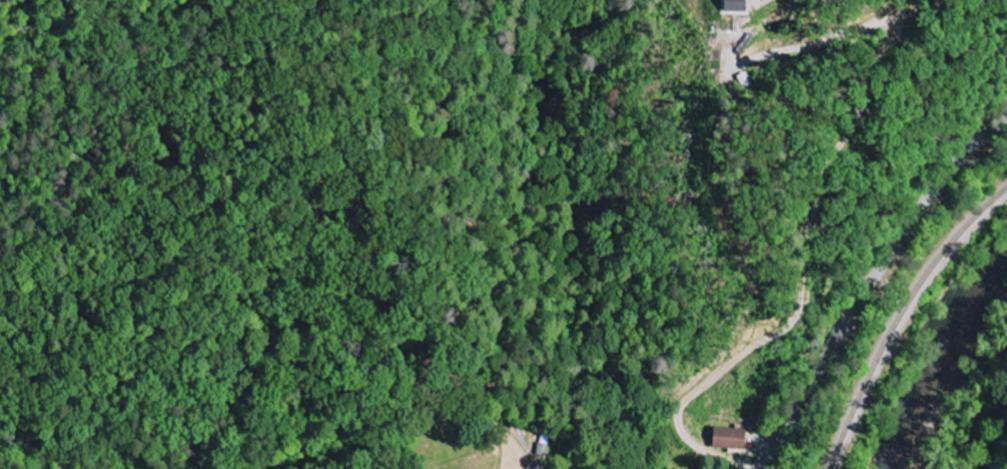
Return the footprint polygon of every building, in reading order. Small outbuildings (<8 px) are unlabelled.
[(751,0),(726,0),(726,11),(751,11),(751,0)] [(750,449),(751,428),(716,427),(715,447),(750,449)]
